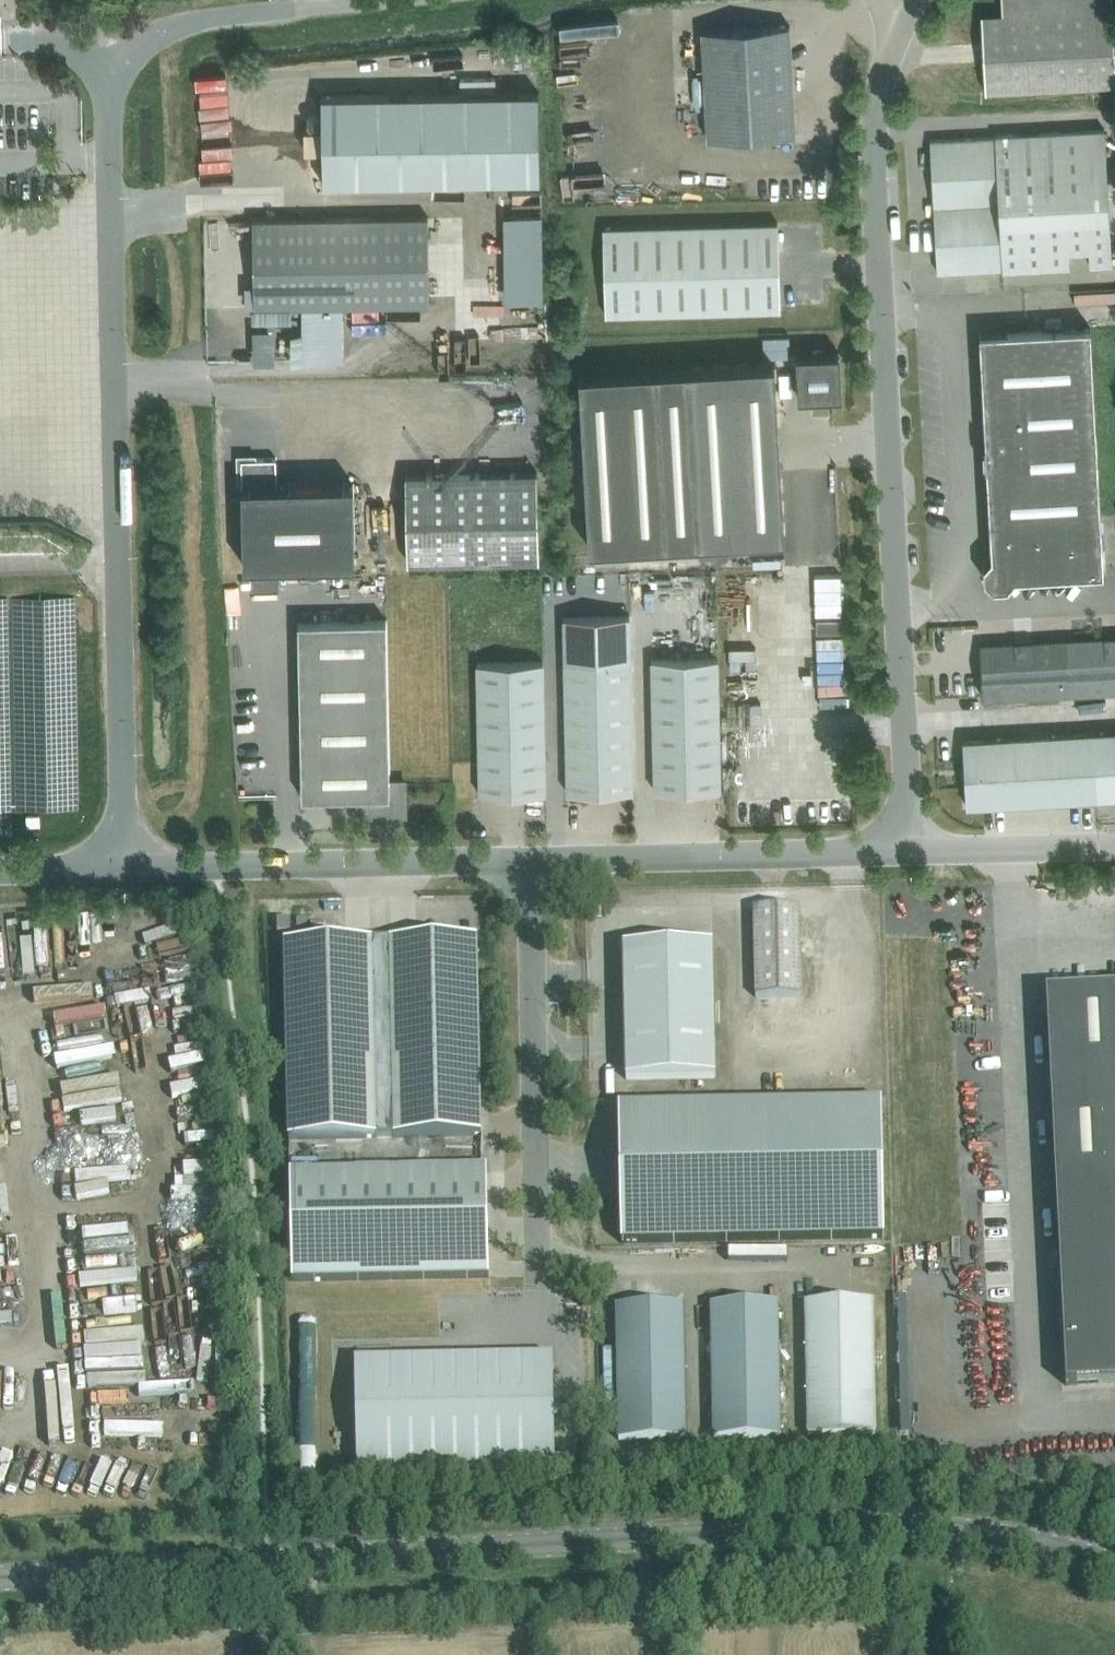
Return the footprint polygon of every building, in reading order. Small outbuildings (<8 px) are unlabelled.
[(982,14),(986,91),(1114,84),(1114,51),(1112,0),(1002,0),(1002,12),(982,14)] [(796,134),(790,25),(702,30),(708,139),(796,134)] [(541,179),(539,92),(322,96),(324,183),(541,179)] [(995,134),(995,137),(999,202),(1109,196),(1105,129),(995,134)] [(1003,268),(999,202),(995,137),(930,140),(937,271),(1003,268)] [(999,202),(1003,268),(1003,270),(1113,264),(1109,196),(999,202)] [(507,300),(545,299),(543,212),(505,213),(507,300)] [(428,216),(253,219),(255,307),(430,304),(428,216)] [(606,315),(781,310),(778,222),(604,227),(606,315)] [(1104,573),(1103,561),(1090,327),(980,333),(992,556),(984,564),(984,565),(985,578),(994,587),(1007,586),(1016,577),(1104,573)] [(790,356),(790,335),(764,336),(764,357),(790,356)] [(796,354),(798,398),(812,397),(812,412),(830,411),(829,396),(842,395),(840,352),(796,354)] [(590,548),(699,542),(785,537),(775,362),(580,373),(590,548)] [(242,505),(244,566),(356,564),(354,483),(277,484),(277,458),(242,459),(243,505),(242,505)] [(406,474),(408,562),(540,559),(538,471),(406,474)] [(630,615),(564,617),(567,793),(634,791),(630,615)] [(387,619),(298,621),(302,798),(359,796),(360,803),(365,802),(372,810),(372,815),(406,814),(405,781),(391,782),(387,619)] [(1068,639),(980,644),(983,697),(1114,690),(1114,637),(1068,639)] [(721,789),(718,657),(652,659),(655,791),(721,789)] [(480,794),(546,793),(544,661),(477,663),(480,794)] [(1095,732),(963,740),(967,806),(1114,798),(1114,731),(1095,732)] [(874,1091),(870,895),(778,897),(783,1093),(874,1091)] [(278,933),(291,933),(291,920),(277,920),(278,933)] [(481,1135),(477,938),(389,940),(394,1137),(481,1135)] [(288,1139),(376,1137),(372,940),(284,942),(288,1139)] [(712,946),(623,948),(626,1080),(715,1078),(712,946)] [(1066,1386),(1114,1384),(1114,990),(1046,994),(1066,1386)] [(881,1102),(618,1107),(621,1244),(884,1239),(881,1102)] [(487,1168),(290,1172),(292,1282),(489,1278),(487,1168)] [(806,1304),(808,1436),(875,1435),(872,1303),(806,1304)] [(781,1438),(778,1304),(711,1306),(713,1439),(781,1438)] [(683,1306),(616,1308),(619,1441),(686,1440),(683,1306)] [(357,1471),(555,1467),(552,1357),(355,1361),(357,1471)]
